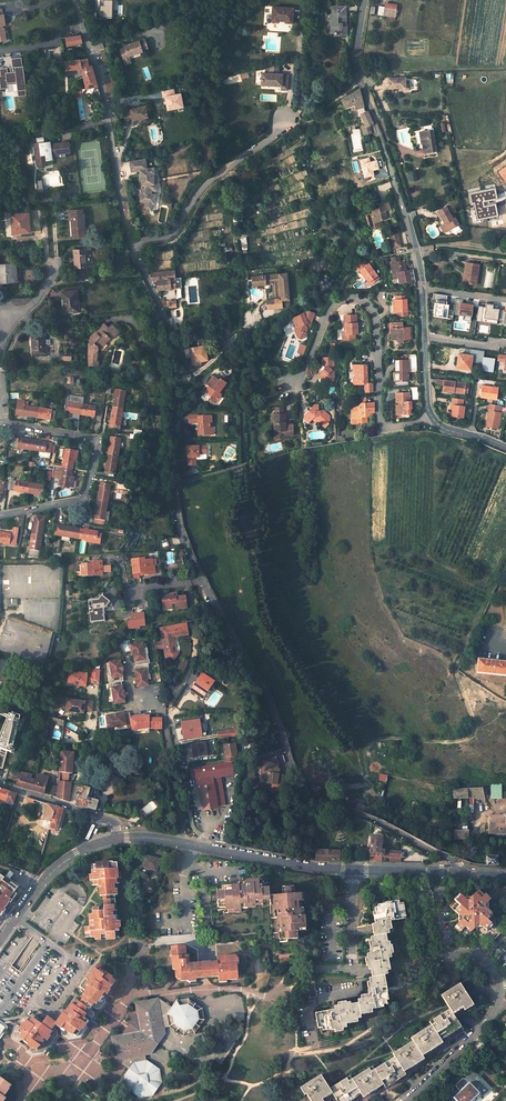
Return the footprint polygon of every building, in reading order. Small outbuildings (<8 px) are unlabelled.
[(377,14),(394,17),(396,6),(385,3),(384,7),(379,6),(377,14)] [(273,6),(272,21),(278,22),(279,18),(286,19),(285,21),(292,21),(293,8),(273,6)] [(339,35),(345,36),(345,6),(332,6),(332,13),(330,13),(330,33),(339,33),(339,35)] [(80,36),(65,38),(66,46),(82,43),(80,36)] [(125,48),(120,49),(123,60),(128,58),(128,56),(142,51),(141,50),(147,48),(144,39),(128,45),(129,47),(125,48)] [(0,57),(0,89),(6,89),(6,92),(14,92),(14,96),(23,96),(20,56),(0,57)] [(80,68),(86,88),(97,86),(92,67),(89,68),(86,58),(64,62),(66,70),(80,68)] [(278,74),(279,63),(266,66),(266,73),(278,74)] [(262,73),(261,85),(282,86),(282,84),(288,84),(288,75),(282,75),(282,74),(278,74),(266,73),(262,73)] [(404,81),(404,77),(385,78),(385,90),(410,89),(409,81),(404,81)] [(161,91),(165,111),(182,108),(179,93),(174,94),(173,88),(161,91)] [(356,104),(357,108),(364,106),(359,89),(341,100),(345,108),(356,104)] [(123,112),(125,121),(132,119),(133,120),(147,117),(145,106),(130,109),(131,110),(123,112)] [(361,127),(363,135),(371,132),(368,126),(372,124),(367,112),(360,115),(365,126),(361,127)] [(427,155),(437,154),(433,130),(420,132),(422,144),(425,143),(427,155)] [(47,161),(46,152),(52,152),(52,156),(70,153),(69,143),(51,145),(52,147),(46,148),(45,142),(38,143),(35,144),(37,166),(48,165),(47,161)] [(152,203),(154,203),(155,195),(151,194),(151,190),(156,191),(157,184),(156,184),(153,184),(153,178),(152,178),(151,174),(154,173),(154,168),(147,169),(145,159),(130,162),(131,169),(131,172),(140,170),(140,174),(139,174),(140,179),(141,179),(142,186),(145,185),(144,188),(143,192),(142,192),(141,199),(144,199),(144,201),(146,202),(152,203)] [(483,201),(497,198),(495,188),(468,193),(471,205),(473,204),(477,221),(499,217),(497,203),(484,206),(483,201)] [(372,220),(373,223),(387,219),(385,214),(383,214),(382,212),(384,211),(390,210),(387,201),(378,204),(379,208),(374,209),(374,210),(371,211),(372,213),(365,215),(367,221),(372,220)] [(443,220),(445,224),(442,226),(446,232),(459,225),(455,219),(453,220),(451,216),(447,208),(439,212),(443,220)] [(72,237),(84,236),(81,210),(67,211),(68,217),(70,217),(72,237)] [(11,233),(28,232),(27,219),(11,220),(11,227),(11,233)] [(388,233),(389,248),(400,247),(398,232),(388,233)] [(73,250),(75,268),(85,267),(84,249),(73,250)] [(364,265),(371,281),(380,277),(373,260),(370,255),(370,256),(360,260),(361,262),(363,265),(364,265)] [(398,284),(406,283),(407,284),(414,283),(412,274),(406,275),(405,272),(404,261),(399,262),(396,263),(395,257),(395,256),(390,257),(390,258),(394,280),(397,279),(398,284)] [(478,265),(466,263),(463,282),(476,284),(478,265)] [(0,282),(0,280),(11,280),(10,270),(14,269),(14,264),(0,265),(0,283),(0,282)] [(0,280),(0,282),(15,282),(14,269),(10,270),(11,280),(0,280)] [(157,290),(181,288),(180,278),(174,279),(174,271),(149,274),(152,281),(156,281),(157,289),(157,290)] [(278,284),(279,299),(275,299),(268,300),(269,309),(287,307),(287,303),(291,303),(288,279),(281,279),(280,275),(266,276),(267,285),(274,285),(278,284)] [(267,285),(266,276),(254,277),(254,286),(267,285)] [(61,292),(63,313),(78,312),(76,290),(61,292)] [(397,317),(407,316),(407,312),(408,312),(407,305),(405,305),(405,299),(403,299),(403,296),(395,297),(395,300),(394,300),(394,306),(392,306),(387,306),(387,315),(394,315),(394,312),(396,312),(397,317)] [(437,300),(437,303),(435,302),(434,316),(447,318),(449,304),(447,304),(447,301),(446,301),(443,300),(443,301),(437,300)] [(453,314),(471,314),(472,301),(454,300),(453,314)] [(167,302),(168,309),(177,308),(177,301),(167,302)] [(497,324),(498,320),(503,320),(505,309),(498,308),(485,306),(478,305),(477,316),(491,319),(490,323),(497,324)] [(311,323),(315,314),(309,312),(293,319),(295,322),(297,321),(299,327),(297,327),(295,332),(298,338),(301,339),(305,337),(309,327),(311,327),(312,324),(311,323)] [(356,324),(356,323),(355,323),(355,314),(344,315),(344,324),(346,324),(346,330),(347,330),(356,330),(356,324)] [(88,348),(89,366),(98,366),(98,360),(97,360),(97,350),(99,348),(100,349),(111,339),(105,333),(108,330),(115,337),(120,332),(113,324),(109,328),(106,324),(101,328),(100,327),(88,339),(91,342),(90,344),(90,348),(88,348)] [(403,339),(411,339),(411,327),(401,328),(400,327),(390,327),(390,340),(398,339),(398,342),(403,342),(403,339)] [(354,339),(354,333),(356,333),(356,330),(347,330),(346,330),(346,331),(347,333),(345,333),(343,333),(343,334),(343,339),(354,339)] [(31,337),(32,355),(46,354),(45,336),(31,337)] [(189,348),(192,364),(201,363),(198,347),(189,348)] [(484,351),(459,347),(457,365),(464,367),(464,369),(470,369),(472,357),(483,358),(484,351)] [(333,377),(333,371),(330,367),(333,364),(332,356),(323,356),(322,360),(322,365),(324,367),(322,370),(319,373),(320,382),(323,386),(328,385),(326,383),(332,378),(332,379),(333,377)] [(396,372),(396,381),(406,381),(406,375),(408,373),(408,360),(395,360),(396,372)] [(367,383),(366,364),(354,365),(352,365),(353,371),(354,371),(355,377),(353,377),(353,384),(365,383),(367,383)] [(218,392),(223,384),(225,382),(218,378),(217,380),(212,376),(206,384),(209,386),(208,388),(206,387),(203,392),(210,396),(209,398),(215,402),(220,394),(218,392)] [(454,391),(464,392),(466,383),(445,380),(444,385),(443,390),(453,392),(454,391)] [(367,383),(365,383),(365,391),(373,391),(373,384),(372,383),(367,383)] [(481,388),(480,394),(480,397),(496,399),(497,387),(481,385),(481,388)] [(116,389),(113,407),(123,409),(125,391),(116,389)] [(409,401),(409,392),(396,392),(396,402),(401,401),(401,405),(399,405),(399,414),(409,414),(409,408),(411,408),(410,401),(409,401)] [(452,404),(452,409),(451,416),(462,418),(464,406),(462,406),(463,399),(452,397),(451,404),(452,404)] [(23,415),(36,418),(37,413),(39,413),(39,408),(26,406),(27,402),(23,402),(24,401),(18,400),(16,414),(16,415),(23,416),(23,415)] [(84,405),(68,402),(66,412),(81,415),(81,410),(83,410),(84,405)] [(352,410),(353,418),(357,418),(357,422),(367,422),(366,416),(366,413),(368,413),(374,412),(374,407),(365,408),(365,403),(361,403),(358,406),(355,407),(352,410)] [(498,429),(500,412),(499,411),(500,405),(488,404),(488,410),(489,410),(487,420),(489,420),(487,427),(498,429)] [(81,415),(95,417),(96,407),(84,405),(83,410),(81,410),(81,415)] [(318,409),(316,409),(316,406),(311,406),(310,408),(310,410),(308,410),(304,414),(304,419),(308,422),(313,418),(315,420),(318,420),(326,426),(330,422),(329,421),(330,419),(330,415),(323,408),(320,410),(319,409),(318,409)] [(110,425),(120,427),(123,409),(113,407),(110,425)] [(51,419),(52,410),(39,408),(39,413),(37,413),(36,418),(50,420),(51,419)] [(275,422),(275,430),(279,430),(279,435),(286,435),(294,434),(294,426),(285,426),(285,424),(285,413),(283,413),(276,414),(275,414),(275,422)] [(198,424),(198,435),(210,435),(210,428),(212,428),(211,417),(198,417),(198,416),(189,416),(189,424),(198,424)] [(130,439),(129,442),(136,443),(137,440),(139,440),(140,436),(133,435),(130,434),(129,438),(130,439)] [(34,440),(14,437),(12,447),(31,450),(32,446),(34,446),(34,440)] [(108,454),(118,456),(121,438),(111,437),(108,454)] [(50,453),(52,443),(34,440),(34,446),(32,446),(31,450),(39,451),(50,453)] [(207,447),(188,447),(188,466),(196,466),(196,458),(199,458),(199,455),(207,454),(207,447)] [(65,449),(62,467),(72,469),(74,461),(75,451),(70,450),(70,449),(69,449),(68,449),(67,449),(67,450),(65,449)] [(118,456),(108,454),(105,472),(115,474),(118,456)] [(61,467),(54,466),(53,471),(52,475),(58,476),(59,471),(60,472),(61,467)] [(72,469),(62,467),(60,485),(69,487),(71,477),(72,469)] [(8,482),(0,481),(0,483),(0,484),(0,485),(2,485),(1,491),(6,492),(7,492),(8,482)] [(28,483),(16,481),(14,491),(28,493),(29,489),(27,488),(28,483)] [(44,485),(28,483),(27,488),(29,489),(28,493),(42,495),(44,485)] [(100,483),(98,501),(107,502),(110,484),(100,483)] [(107,502),(98,501),(94,523),(104,525),(104,522),(106,511),(107,502)] [(42,537),(45,517),(35,515),(32,534),(37,535),(37,536),(42,537)] [(80,529),(56,525),(54,535),(62,536),(70,537),(78,539),(80,529)] [(15,545),(17,535),(18,528),(13,527),(12,534),(0,532),(0,542),(15,545)] [(98,532),(80,529),(78,539),(87,540),(96,541),(98,534),(98,532)] [(37,535),(32,534),(29,555),(38,557),(42,537),(37,536),(37,535)] [(96,541),(87,540),(87,542),(99,544),(101,534),(98,534),(96,541)] [(166,538),(158,541),(161,549),(169,546),(166,538)] [(144,558),(131,559),(133,578),(139,577),(139,574),(138,572),(140,572),(140,571),(142,571),(143,574),(149,574),(149,571),(154,571),(154,565),(152,565),(151,560),(151,559),(144,559),(144,558)] [(89,563),(81,563),(81,565),(81,576),(94,575),(93,573),(102,572),(102,565),(101,560),(92,561),(92,563),(93,565),(89,565),(89,563)] [(173,604),(176,603),(177,603),(177,609),(187,608),(186,596),(177,597),(174,597),(174,593),(168,593),(168,594),(168,595),(162,596),(163,607),(173,606),(173,604)] [(94,609),(94,614),(92,615),(90,615),(90,622),(92,622),(95,621),(95,625),(104,624),(106,626),(112,619),(106,614),(103,614),(103,612),(102,608),(108,601),(101,595),(98,600),(92,600),(91,600),(92,610),(94,609)] [(143,611),(131,613),(126,622),(127,630),(139,628),(139,626),(144,625),(143,611)] [(166,632),(160,633),(162,640),(160,640),(161,647),(163,647),(165,655),(168,655),(170,656),(172,653),(171,646),(174,645),(173,636),(187,634),(185,622),(171,625),(172,629),(166,630),(166,632)] [(143,643),(130,645),(131,651),(133,651),(134,661),(135,661),(135,666),(148,664),(149,663),(148,659),(147,653),(144,654),(143,648),(143,643)] [(172,653),(170,656),(173,658),(178,651),(175,649),(174,645),(171,646),(172,653)] [(119,660),(108,662),(110,673),(107,673),(109,683),(121,681),(122,681),(122,677),(121,671),(122,671),(121,665),(120,665),(119,660)] [(478,660),(476,673),(505,676),(505,663),(503,662),(478,660)] [(148,664),(134,666),(135,670),(134,670),(135,676),(134,676),(135,681),(136,681),(137,687),(148,685),(147,680),(146,674),(149,674),(148,668),(149,668),(148,664)] [(91,674),(70,672),(69,684),(74,685),(80,685),(86,686),(86,683),(99,684),(100,670),(91,669),(91,674)] [(202,673),(191,689),(202,697),(213,681),(202,673)] [(109,683),(107,684),(108,688),(109,688),(109,694),(112,693),(113,697),(114,704),(125,702),(124,697),(124,696),(124,691),(123,691),(122,685),(121,681),(109,683)] [(67,699),(66,711),(84,713),(84,711),(92,712),(93,702),(85,701),(85,702),(67,699)] [(11,752),(20,715),(12,712),(11,714),(2,736),(0,736),(0,767),(3,768),(7,751),(11,752)] [(11,714),(9,713),(8,715),(7,717),(0,735),(0,736),(2,736),(11,714)] [(112,715),(106,716),(108,728),(114,727),(120,726),(120,728),(126,727),(126,728),(131,727),(130,716),(129,713),(124,713),(119,714),(119,713),(112,714),(112,715)] [(60,719),(45,715),(45,718),(52,720),(52,722),(53,723),(59,724),(60,722),(60,719)] [(143,728),(149,728),(161,727),(161,726),(161,719),(161,718),(149,718),(149,716),(142,716),(139,715),(130,716),(131,727),(132,731),(143,730),(143,728)] [(200,724),(182,727),(184,737),(192,736),(192,737),(202,736),(200,724)] [(216,731),(217,739),(232,736),(231,728),(216,731)] [(193,758),(207,755),(204,741),(191,743),(193,758)] [(225,753),(225,757),(223,758),(224,763),(231,762),(235,761),(234,756),(236,755),(234,743),(223,745),(225,753)] [(65,752),(61,751),(60,771),(59,779),(59,781),(68,782),(69,773),(72,773),(74,753),(68,752),(69,750),(66,750),(65,752)] [(224,763),(190,768),(192,779),(197,778),(199,791),(201,801),(202,809),(218,807),(218,806),(225,805),(220,775),(233,773),(231,762),(224,763)] [(279,770),(277,769),(277,764),(262,762),(260,774),(264,778),(267,779),(268,772),(278,774),(279,770)] [(19,774),(10,772),(9,778),(17,780),(19,774)] [(282,774),(278,774),(268,772),(267,779),(267,782),(277,784),(276,789),(280,789),(284,785),(282,780),(282,774)] [(32,790),(35,780),(31,779),(31,776),(20,773),(17,786),(28,789),(32,790)] [(35,780),(32,790),(44,794),(49,777),(37,774),(35,780)] [(71,782),(68,782),(59,781),(58,787),(57,798),(69,802),(71,782)] [(58,787),(51,785),(49,795),(57,798),(58,787)] [(91,788),(80,785),(78,790),(82,792),(81,796),(78,795),(76,804),(96,810),(98,801),(90,798),(92,792),(90,791),(91,788)] [(500,786),(491,786),(492,798),(501,798),(500,786)] [(0,788),(0,798),(3,799),(2,803),(0,808),(3,809),(5,804),(9,791),(0,788)] [(487,788),(453,789),(453,798),(467,798),(484,799),(483,794),(487,794),(487,788)] [(16,794),(9,791),(5,804),(11,805),(13,804),(16,794)] [(369,807),(358,803),(356,810),(366,814),(369,807)] [(55,806),(48,804),(43,819),(44,819),(42,825),(50,827),(55,806)] [(63,809),(55,806),(50,827),(49,829),(55,831),(55,829),(57,829),(63,809)] [(488,816),(488,834),(505,834),(505,814),(503,814),(503,816),(488,816)] [(468,830),(454,831),(454,839),(467,839),(468,830)] [(383,836),(372,835),(369,856),(371,856),(371,858),(374,858),(374,856),(384,856),(388,856),(388,859),(391,858),(391,862),(401,862),(401,857),(401,858),(402,858),(403,858),(404,858),(405,857),(405,856),(405,855),(405,854),(404,854),(403,854),(401,852),(385,850),(381,850),(383,836)] [(339,851),(316,851),(316,860),(339,860),(339,851)] [(155,858),(146,855),(142,866),(156,871),(160,859),(155,858)] [(496,857),(486,858),(486,865),(497,864),(496,857)] [(115,937),(119,937),(118,927),(120,927),(120,921),(115,921),(115,916),(113,916),(112,911),(114,911),(113,905),(116,905),(115,895),(117,895),(117,889),(114,889),(114,884),(117,884),(116,878),(121,878),(120,872),(118,872),(117,862),(113,862),(113,861),(95,863),(95,864),(91,864),(92,874),(89,874),(90,880),(94,880),(94,885),(99,885),(100,896),(103,896),(104,908),(103,908),(104,911),(99,911),(98,907),(92,908),(92,909),(88,909),(90,927),(84,927),(85,937),(94,936),(95,940),(101,939),(100,935),(105,935),(106,937),(106,939),(115,938),(115,937)] [(10,870),(6,876),(11,880),(16,874),(10,870)] [(1,910),(3,911),(5,908),(9,903),(9,902),(8,901),(14,892),(15,892),(19,886),(17,884),(11,880),(6,876),(5,877),(4,878),(0,875),(0,912),(1,910)] [(228,913),(241,912),(240,907),(241,906),(244,906),(245,907),(248,907),(248,908),(255,907),(255,904),(256,902),(258,902),(260,903),(265,903),(266,902),(273,901),(273,903),(274,903),(275,910),(278,910),(279,911),(279,913),(278,915),(278,917),(277,917),(277,925),(281,925),(282,926),(282,928),(281,930),(281,935),(283,936),(283,940),(297,939),(297,931),(305,930),(304,915),(301,916),(300,915),(300,913),(300,908),(298,908),(298,906),(297,905),(296,902),(297,901),(303,901),(302,893),(294,894),(293,891),(290,891),(289,887),(282,887),(282,895),(269,896),(269,888),(261,888),(261,879),(246,881),(246,884),(245,885),(239,885),(239,883),(231,884),(231,888),(230,889),(228,889),(227,888),(224,888),(224,891),(217,892),(218,904),(225,903),(225,909),(227,909),(228,913)] [(480,924),(487,930),(492,925),(488,921),(493,915),(484,907),(484,906),(490,899),(485,894),(483,896),(478,891),(468,901),(466,901),(460,895),(449,906),(462,917),(462,919),(454,927),(460,932),(465,927),(470,932),(478,924),(480,924)] [(14,892),(8,901),(9,902),(10,903),(17,894),(14,892)] [(398,900),(385,903),(377,905),(379,911),(377,911),(373,912),(375,924),(372,924),(374,936),(386,934),(385,930),(391,929),(390,921),(406,918),(403,905),(399,905),(398,900)] [(386,934),(374,936),(374,940),(368,941),(371,957),(365,958),(366,966),(370,965),(371,970),(372,977),(384,975),(383,971),(390,970),(389,966),(387,954),(393,953),(391,945),(388,946),(386,934)] [(203,976),(211,975),(211,977),(219,977),(219,979),(223,979),(223,981),(227,980),(237,980),(238,978),(237,964),(237,959),(237,957),(235,955),(218,956),(217,958),(217,962),(204,963),(197,963),(189,964),(188,955),(186,955),(186,947),(184,945),(174,946),(174,951),(171,951),(170,952),(170,956),(172,957),(172,964),(175,964),(175,970),(176,978),(177,979),(180,979),(180,981),(188,980),(192,980),(192,979),(196,978),(203,978),(203,976)] [(63,1013),(56,1022),(47,1016),(42,1024),(40,1023),(32,1017),(29,1022),(27,1020),(24,1024),(23,1023),(21,1027),(18,1024),(14,1030),(15,1036),(20,1040),(24,1040),(24,1041),(28,1044),(28,1045),(31,1048),(29,1051),(33,1054),(44,1053),(48,1046),(51,1045),(58,1035),(56,1029),(58,1026),(62,1028),(62,1035),(69,1039),(81,1038),(87,1028),(87,1024),(84,1022),(86,1019),(84,1017),(87,1014),(91,1017),(93,1017),(95,1014),(94,1012),(96,1010),(101,1009),(105,1002),(105,998),(104,997),(106,994),(107,995),(110,990),(109,989),(115,981),(112,979),(112,978),(105,973),(106,971),(107,970),(98,963),(87,980),(85,979),(82,983),(79,987),(86,991),(83,995),(85,996),(82,1000),(80,1003),(77,1000),(74,1005),(72,1003),(64,1014),(63,1013)] [(60,1043),(82,1039),(90,1028),(89,1024),(92,1019),(96,1018),(100,1012),(107,1002),(107,998),(112,991),(112,989),(117,982),(116,978),(106,971),(105,973),(112,978),(115,980),(115,981),(109,989),(110,990),(107,995),(105,998),(105,1002),(101,1009),(96,1010),(94,1012),(95,1014),(93,1017),(91,1017),(87,1024),(87,1028),(81,1038),(69,1039),(62,1035),(62,1028),(58,1026),(56,1029),(58,1035),(51,1045),(48,1046),(44,1053),(33,1054),(29,1051),(26,1044),(20,1040),(15,1036),(14,1030),(18,1024),(16,1023),(15,1022),(14,1023),(13,1024),(14,1025),(11,1030),(11,1032),(12,1038),(24,1047),(27,1052),(33,1057),(45,1054),(50,1047),(52,1047),(54,1044),(60,1043)] [(384,975),(372,977),(373,981),(367,982),(368,990),(368,994),(361,995),(362,1002),(358,1003),(360,1015),(372,1012),(372,1009),(383,1007),(382,1001),(388,1000),(387,992),(387,990),(384,975)] [(464,983),(468,990),(473,987),(471,984),(469,980),(464,983)] [(80,999),(80,1000),(75,996),(64,1011),(63,1010),(56,1020),(47,1014),(40,1023),(42,1024),(47,1016),(56,1022),(63,1013),(64,1014),(72,1003),(75,999),(77,1000),(80,1003),(82,1000),(85,996),(83,995),(86,991),(79,987),(82,983),(80,982),(77,987),(83,992),(80,995),(82,996),(80,999)] [(449,1009),(451,1011),(461,1005),(463,1008),(472,1003),(470,999),(465,992),(460,983),(441,995),(449,1009)] [(122,1065),(126,1067),(129,1069),(124,1076),(126,1088),(133,1093),(140,1098),(152,1095),(162,1081),(160,1070),(146,1060),(145,1055),(151,1054),(165,1033),(164,1027),(169,1027),(183,1036),(195,1034),(204,1020),(202,1008),(188,998),(177,1001),(173,1005),(172,1007),(166,1003),(158,998),(135,1002),(137,1014),(123,1034),(111,1036),(115,1058),(115,1060),(122,1065)] [(339,1008),(315,1013),(317,1025),(321,1024),(322,1031),(330,1029),(330,1028),(334,1027),(335,1032),(343,1030),(342,1025),(358,1022),(356,1015),(360,1015),(358,1003),(346,1005),(346,1001),(338,1003),(339,1008)] [(449,1009),(429,1021),(431,1025),(439,1038),(459,1025),(455,1018),(451,1011),(449,1009)] [(0,1035),(0,1037),(8,1026),(5,1024),(10,1022),(13,1024),(14,1023),(15,1022),(11,1020),(7,1020),(2,1021),(0,1020),(0,1023),(6,1027),(0,1035)] [(411,1037),(413,1040),(421,1053),(441,1041),(439,1038),(431,1025),(411,1037)] [(413,1040),(392,1053),(394,1056),(402,1069),(423,1056),(421,1053),(413,1040)] [(485,1044),(479,1050),(488,1058),(494,1053),(485,1044)] [(394,1056),(374,1069),(382,1082),(384,1085),(404,1072),(402,1069),(394,1056)] [(372,1066),(352,1079),(360,1092),(361,1095),(382,1082),(374,1069),(372,1066)] [(464,1079),(462,1078),(456,1084),(456,1087),(460,1091),(458,1093),(453,1097),(453,1098),(456,1100),(471,1100),(479,1093),(482,1096),(490,1088),(474,1070),(464,1079)] [(323,1100),(320,1097),(330,1090),(329,1088),(320,1075),(302,1086),(308,1095),(311,1100),(322,1100),(323,1100)] [(10,1088),(9,1088),(7,1086),(9,1083),(0,1076),(0,1100),(1,1100),(4,1100),(6,1098),(4,1096),(10,1088)] [(329,1088),(330,1090),(335,1097),(337,1100),(345,1100),(360,1092),(352,1079),(350,1076),(329,1088)]
